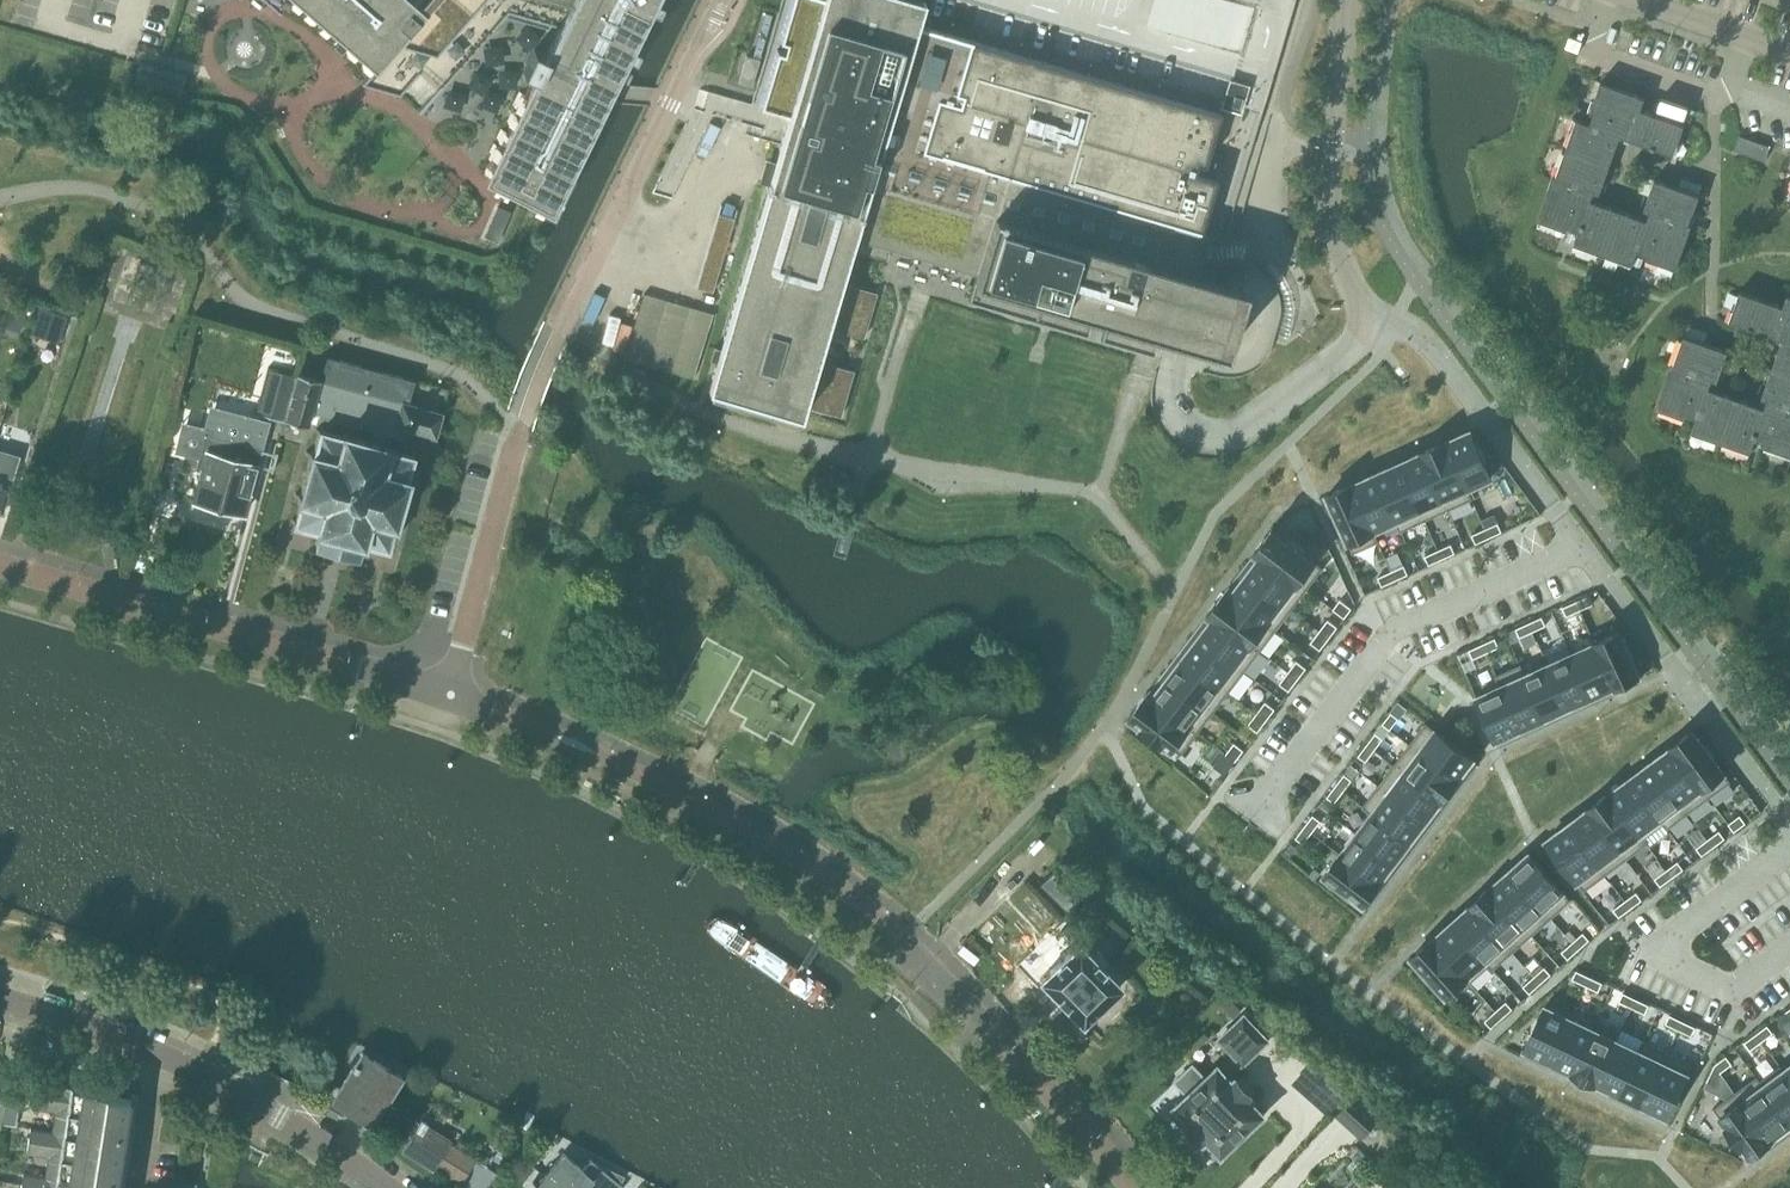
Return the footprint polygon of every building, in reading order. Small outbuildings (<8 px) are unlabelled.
[(281,12),(292,0),(267,0),(281,12)] [(311,11),(306,17),(314,24),(319,18),(323,21),(318,27),(326,34),(330,28),(339,36),(334,41),(342,48),(346,42),(376,68),(363,83),(401,94),(403,92),(422,106),(419,110),(421,111),(509,11),(560,25),(546,54),(535,48),(524,71),(534,76),(485,177),(553,210),(578,161),(607,101),(616,82),(620,74),(627,77),(631,68),(625,64),(630,55),(636,58),(641,49),(634,45),(636,41),(643,44),(648,35),(641,31),(646,22),(652,25),(657,16),(650,12),(653,8),(659,11),(664,2),(660,0),(415,0),(298,0),(311,11)] [(887,258),(896,230),(982,255),(969,300),(1088,335),(1095,314),(1108,318),(1102,339),(1156,355),(1161,334),(1185,341),(1227,353),(1246,288),(1160,262),(1163,253),(1166,253),(1169,252),(1174,249),(1176,246),(1177,241),(1177,238),(1175,234),(1172,232),(1169,230),(1172,221),(1202,230),(1217,177),(1195,171),(1198,161),(1206,163),(1221,111),(917,21),(923,0),(792,0),(781,39),(786,40),(783,50),(778,48),(761,105),(791,114),(721,350),(715,348),(711,362),(712,363),(714,357),(719,358),(712,382),(801,408),(803,403),(842,414),(855,369),(816,358),(826,325),(865,336),(878,291),(839,280),(848,247),(887,258)] [(1262,113),(1295,0),(877,0),(1247,109),(1262,113)] [(141,59),(135,81),(181,94),(187,72),(141,59)] [(1561,177),(1554,174),(1538,218),(1557,225),(1558,221),(1568,224),(1567,229),(1568,229),(1569,225),(1580,229),(1575,243),(1576,243),(1578,239),(1588,242),(1586,247),(1622,259),(1623,255),(1634,259),(1632,263),(1633,264),(1638,249),(1649,253),(1647,257),(1649,258),(1650,253),(1660,257),(1659,261),(1677,268),(1693,224),(1686,221),(1689,211),(1694,212),(1700,194),(1656,178),(1645,208),(1651,210),(1648,219),(1591,199),(1595,190),(1601,192),(1621,135),(1674,154),(1675,153),(1670,151),(1674,141),(1678,143),(1685,124),(1642,109),(1646,97),(1601,81),(1595,100),(1599,101),(1595,111),(1591,110),(1591,111),(1595,112),(1591,123),(1577,118),(1577,119),(1581,121),(1577,131),(1573,129),(1560,165),(1565,166),(1561,177)] [(1735,149),(1766,160),(1771,146),(1741,135),(1735,149)] [(1644,145),(1641,154),(1660,161),(1663,152),(1644,145)] [(736,214),(720,209),(697,286),(713,291),(736,214)] [(1569,231),(1566,240),(1574,242),(1577,234),(1569,231)] [(1637,255),(1634,264),(1642,266),(1645,258),(1637,255)] [(645,290),(625,357),(694,378),(714,311),(645,290)] [(1777,449),(1789,454),(1789,294),(1788,293),(1784,305),(1741,290),(1734,308),(1738,310),(1735,320),(1731,318),(1730,319),(1783,338),(1763,396),(1769,398),(1766,407),(1710,387),(1713,378),(1719,380),(1729,350),(1685,334),(1678,353),(1683,355),(1679,365),(1672,362),(1656,406),(1675,413),(1676,409),(1686,412),(1685,417),(1686,417),(1687,413),(1698,416),(1693,431),(1694,431),(1696,427),(1706,430),(1704,435),(1740,447),(1742,443),(1752,447),(1750,451),(1751,451),(1756,437),(1767,441),(1765,445),(1767,446),(1768,441),(1778,445),(1777,449)] [(6,300),(1,317),(22,324),(27,306),(6,300)] [(40,307),(34,325),(61,334),(67,316),(40,307)] [(1739,324),(1735,333),(1757,341),(1760,331),(1739,324)] [(297,375),(285,418),(310,425),(313,413),(313,411),(321,413),(320,415),(376,430),(373,441),(350,434),(351,430),(346,428),(345,433),(344,433),(340,432),(339,433),(324,429),(325,426),(322,425),(321,428),(320,428),(317,428),(316,431),(319,432),(315,447),(314,446),(313,451),(312,451),(307,450),(306,455),(311,456),(307,471),(305,478),(301,493),(296,492),(295,497),(300,498),(300,499),(299,504),(300,504),(296,518),(293,517),(292,521),(295,522),(296,522),(294,526),(298,527),(299,523),(313,528),(313,529),(318,530),(318,531),(318,532),(317,536),(319,536),(318,540),(317,540),(316,544),(320,546),(321,545),(328,547),(328,548),(331,548),(332,549),(333,548),(344,551),(343,552),(344,552),(345,552),(348,553),(348,552),(356,554),(356,555),(360,556),(361,552),(360,551),(362,547),(364,548),(364,545),(365,543),(366,543),(370,544),(371,543),(385,547),(385,550),(388,551),(389,548),(390,547),(393,548),(394,545),(391,544),(395,529),(396,529),(397,525),(398,525),(398,524),(402,526),(404,521),(399,520),(403,505),(405,498),(409,483),(414,484),(415,479),(410,478),(410,477),(411,473),(410,472),(414,458),(417,458),(418,455),(415,454),(414,453),(415,450),(412,449),(411,453),(396,448),(396,447),(392,446),(391,446),(393,441),(388,439),(387,444),(384,444),(387,433),(394,435),(405,438),(405,436),(394,434),(397,426),(407,429),(437,437),(443,413),(444,412),(410,402),(416,379),(328,355),(322,379),(298,372),(297,375)] [(271,369),(267,385),(292,391),(296,375),(289,373),(271,369)] [(261,422),(214,409),(209,428),(209,427),(208,430),(186,425),(180,449),(206,455),(195,497),(245,511),(258,465),(254,463),(265,422),(261,421),(261,422)] [(1469,487),(1492,477),(1485,461),(1487,461),(1480,446),(1479,447),(1471,430),(1448,441),(1447,440),(1446,441),(1473,498),(1474,498),(1469,487)] [(1446,441),(1423,451),(1449,509),(1473,498),(1446,441)] [(1449,509),(1423,451),(1422,452),(1400,462),(1426,520),(1449,509)] [(1426,520),(1400,462),(1376,473),(1402,530),(1426,520)] [(2,511),(4,512),(11,490),(17,492),(22,476),(16,474),(17,468),(0,463),(0,511),(2,511)] [(1401,531),(1402,530),(1376,473),(1354,483),(1353,483),(1352,483),(1379,541),(1380,541),(1375,530),(1396,520),(1401,531)] [(1334,512),(1341,527),(1342,526),(1354,552),(1379,541),(1352,483),(1328,494),(1336,512),(1334,512)] [(1499,522),(1486,528),(1490,537),(1503,531),(1499,522)] [(1477,542),(1490,537),(1486,528),(1473,534),(1477,542)] [(1324,567),(1304,552),(1305,550),(1292,541),(1292,542),(1274,529),(1258,550),(1308,588),(1324,567)] [(1443,558),(1456,552),(1452,543),(1439,549),(1443,558)] [(1426,555),(1430,564),(1443,558),(1439,549),(1426,555)] [(1257,551),(1242,571),(1292,609),(1308,588),(1258,550),(1257,551)] [(1392,570),(1396,579),(1409,573),(1405,564),(1392,570)] [(1396,579),(1392,570),(1379,576),(1383,585),(1396,579)] [(1277,629),(1292,609),(1242,571),(1228,590),(1227,590),(1226,591),(1277,629)] [(1261,650),(1277,629),(1226,591),(1211,612),(1261,650)] [(1594,603),(1590,595),(1577,600),(1581,609),(1594,603)] [(1334,608),(1345,617),(1353,607),(1341,599),(1334,608)] [(1564,606),(1568,615),(1581,609),(1577,600),(1564,606)] [(1195,632),(1246,671),(1256,656),(1261,650),(1211,612),(1210,612),(1210,613),(1195,632)] [(1543,616),(1530,622),(1534,630),(1547,625),(1543,616)] [(1330,637),(1338,626),(1329,619),(1320,630),(1330,637)] [(1534,630),(1530,622),(1517,628),(1521,636),(1534,630)] [(1312,642),(1321,649),(1330,637),(1320,630),(1312,642)] [(1634,657),(1627,643),(1626,643),(1620,631),(1596,642),(1616,686),(1640,675),(1633,658),(1634,657)] [(1246,671),(1195,632),(1180,653),(1230,691),(1246,671)] [(1496,637),(1483,643),(1487,652),(1500,646),(1496,637)] [(1596,642),(1572,653),(1592,696),(1616,686),(1596,642)] [(1474,658),(1487,652),(1483,643),(1470,649),(1474,658)] [(1230,691),(1180,653),(1164,674),(1214,712),(1230,691)] [(1556,660),(1549,663),(1569,707),(1592,696),(1572,653),(1556,660)] [(1299,678),(1307,667),(1298,660),(1289,671),(1299,678)] [(1545,718),(1569,707),(1549,663),(1527,673),(1522,663),(1521,664),(1545,718)] [(1545,718),(1521,664),(1497,674),(1522,728),(1545,718)] [(1289,671),(1280,683),(1290,690),(1299,678),(1289,671)] [(1149,693),(1148,694),(1199,732),(1214,712),(1164,674),(1149,693)] [(1497,674),(1496,675),(1501,685),(1478,696),(1497,740),(1498,739),(1522,728),(1497,674)] [(1182,754),(1199,732),(1148,694),(1132,715),(1144,724),(1143,725),(1165,742),(1166,741),(1182,754)] [(1267,701),(1258,712),(1267,720),(1276,708),(1267,701)] [(1391,729),(1400,717),(1392,711),(1383,723),(1391,729)] [(1259,731),(1267,720),(1258,712),(1249,724),(1259,731)] [(1474,758),(1427,722),(1411,743),(1458,780),(1474,759),(1474,758)] [(1694,730),(1672,746),(1710,797),(1732,781),(1715,758),(1716,757),(1706,744),(1705,745),(1694,730)] [(1375,749),(1384,738),(1377,732),(1368,743),(1375,749)] [(1227,753),(1236,761),(1245,749),(1235,742),(1227,753)] [(1368,743),(1359,755),(1367,761),(1375,749),(1368,743)] [(1442,800),(1458,780),(1411,743),(1395,764),(1442,800)] [(1689,812),(1710,797),(1672,746),(1671,747),(1672,747),(1652,762),(1689,812)] [(1225,752),(1214,765),(1226,774),(1236,761),(1227,753),(1225,752)] [(1631,777),(1669,827),(1689,812),(1652,762),(1631,777)] [(1379,784),(1427,821),(1442,800),(1395,764),(1379,784)] [(1344,790),(1353,779),(1346,773),(1337,785),(1344,790)] [(1649,842),(1645,837),(1664,823),(1668,828),(1669,827),(1631,777),(1611,792),(1611,791),(1610,792),(1648,843),(1649,842)] [(1427,821),(1379,784),(1364,805),(1411,841),(1427,821)] [(1337,785),(1328,796),(1336,802),(1344,790),(1337,785)] [(1648,843),(1610,792),(1589,807),(1627,858),(1648,843)] [(1357,832),(1396,862),(1411,841),(1364,805),(1363,806),(1372,813),(1357,832)] [(1589,809),(1569,823),(1607,874),(1627,858),(1589,807),(1588,808),(1589,809)] [(1322,820),(1314,814),(1305,825),(1313,831),(1322,820)] [(1741,814),(1729,823),(1735,830),(1746,822),(1741,814)] [(1585,890),(1607,874),(1569,823),(1547,839),(1585,890)] [(1313,831),(1305,825),(1297,837),(1304,843),(1313,831)] [(1726,837),(1720,829),(1709,838),(1714,846),(1726,837)] [(1380,882),(1396,862),(1357,832),(1342,853),(1380,882)] [(1714,846),(1709,838),(1697,847),(1703,854),(1714,846)] [(1572,899),(1530,852),(1510,870),(1552,917),(1572,899)] [(1335,884),(1348,893),(1349,892),(1364,904),(1364,903),(1380,882),(1342,853),(1325,875),(1336,883),(1335,884)] [(1679,860),(1667,869),(1673,876),(1684,868),(1679,860)] [(1062,862),(1041,881),(1067,910),(1089,890),(1062,862)] [(1661,885),(1673,876),(1667,869),(1656,877),(1661,885)] [(1491,886),(1490,887),(1532,934),(1552,917),(1510,870),(1492,887),(1491,886)] [(1513,951),(1532,934),(1490,887),(1471,904),(1513,951)] [(1626,899),(1631,907),(1643,899),(1637,891),(1626,899)] [(1614,908),(1620,916),(1631,907),(1626,899),(1614,908)] [(1452,922),(1494,969),(1513,951),(1471,904),(1470,905),(1471,905),(1452,922)] [(713,918),(710,923),(710,933),(817,1009),(828,1007),(832,997),(828,986),(802,967),(726,916),(718,916),(713,918)] [(1471,981),(1489,965),(1493,969),(1494,969),(1452,922),(1434,938),(1433,939),(1471,981)] [(1573,941),(1580,948),(1590,939),(1584,931),(1573,941)] [(1436,983),(1451,999),(1471,981),(1433,939),(1413,957),(1425,971),(1424,972),(1435,983),(1436,983)] [(1042,977),(1040,978),(1042,980),(1043,980),(1044,982),(1050,988),(1050,987),(1051,989),(1057,995),(1058,996),(1059,997),(1058,997),(1067,1006),(1083,1023),(1085,1022),(1084,1021),(1122,986),(1104,967),(1097,960),(1079,941),(1068,953),(1057,942),(1041,957),(1052,968),(1042,977)] [(1580,948),(1573,941),(1563,950),(1569,958),(1580,948)] [(1535,975),(1541,982),(1552,973),(1545,966),(1535,975)] [(1577,969),(1573,978),(1586,984),(1590,975),(1577,969)] [(1541,982),(1535,975),(1524,985),(1530,992),(1541,982)] [(1586,984),(1599,990),(1603,982),(1590,975),(1586,984)] [(1624,991),(1620,1000),(1633,1006),(1637,998),(1624,991)] [(1646,1012),(1650,1004),(1637,998),(1633,1006),(1646,1012)] [(1507,1000),(1496,1010),(1503,1017),(1513,1007),(1507,1000)] [(1526,1049),(1550,1060),(1573,1011),(1572,1011),(1570,1016),(1546,1005),(1539,1019),(1538,1019),(1531,1033),(1532,1034),(1526,1048),(1526,1049)] [(1486,1019),(1492,1026),(1503,1017),(1496,1010),(1486,1019)] [(1550,1060),(1573,1071),(1596,1022),(1573,1011),(1550,1060)] [(1190,1093),(1178,1105),(1192,1121),(1184,1129),(1201,1147),(1209,1138),(1224,1154),(1266,1113),(1252,1098),(1255,1094),(1238,1077),(1235,1080),(1230,1075),(1244,1062),(1245,1063),(1270,1039),(1246,1014),(1221,1038),(1235,1053),(1222,1066),(1220,1065),(1208,1077),(1195,1063),(1177,1080),(1190,1093)] [(1666,1022),(1679,1028),(1684,1020),(1671,1014),(1666,1022)] [(1697,1026),(1684,1020),(1679,1028),(1692,1035),(1697,1026)] [(1598,1023),(1596,1022),(1573,1071),(1597,1082),(1617,1039),(1595,1028),(1598,1023)] [(1763,1040),(1774,1032),(1768,1024),(1757,1033),(1763,1040)] [(1757,1033),(1745,1041),(1751,1049),(1763,1040),(1757,1033)] [(1645,1039),(1640,1049),(1617,1039),(1597,1082),(1620,1093),(1646,1039),(1645,1039)] [(1646,1039),(1620,1093),(1643,1104),(1669,1051),(1646,1039)] [(452,1139),(428,1123),(429,1122),(426,1120),(421,1122),(388,1101),(404,1076),(364,1051),(333,1099),(334,1100),(336,1096),(355,1108),(353,1112),(373,1125),(375,1123),(408,1143),(403,1150),(433,1169),(452,1139)] [(1667,1116),(1668,1116),(1674,1102),(1676,1102),(1683,1088),(1681,1087),(1693,1062),(1669,1051),(1643,1104),(1667,1116)] [(1727,1055),(1716,1063),(1721,1071),(1733,1063),(1727,1055)] [(1722,1072),(1721,1071),(1716,1063),(1707,1081),(1716,1085),(1722,1072)] [(1785,1069),(1782,1064),(1781,1065),(1789,1077),(1789,1065),(1785,1069)] [(1757,1075),(1789,1121),(1789,1077),(1781,1065),(1761,1079),(1757,1075)] [(1757,1075),(1736,1091),(1771,1139),(1789,1125),(1789,1121),(1757,1075)] [(130,1097),(103,1092),(62,1085),(62,1086),(39,1082),(36,1106),(58,1110),(55,1131),(32,1127),(29,1152),(51,1155),(48,1176),(25,1173),(23,1187),(116,1187),(130,1097)] [(1727,1124),(1727,1125),(1743,1147),(1744,1147),(1750,1155),(1750,1154),(1771,1139),(1736,1091),(1714,1107),(1727,1124)] [(1357,1093),(1338,1114),(1363,1137),(1382,1115),(1357,1093)] [(594,1160),(592,1157),(584,1167),(565,1151),(537,1184),(541,1187),(624,1187),(626,1186),(622,1183),(626,1175),(594,1160)]
